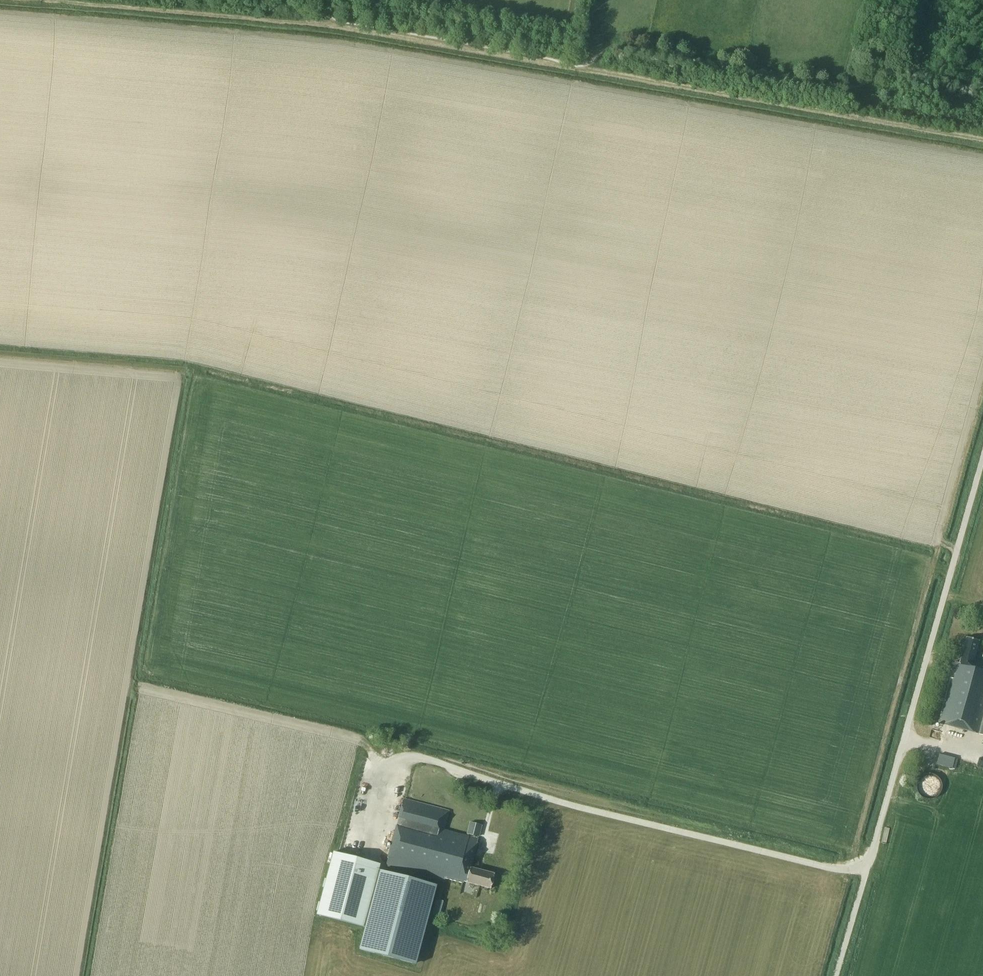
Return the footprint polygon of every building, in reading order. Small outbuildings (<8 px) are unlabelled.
[(978,733),(982,713),(982,662),(974,659),(979,641),(966,637),(959,663),(955,662),(954,663),(952,663),(950,670),(952,670),(938,723),(978,733)] [(952,768),(955,758),(939,754),(937,764),(952,768)] [(940,793),(940,775),(922,775),(922,792),(940,793)] [(491,889),(495,874),(471,868),(478,839),(444,829),(449,811),(404,799),(386,866),(444,881),(445,878),(463,883),(464,881),(491,889)] [(480,825),(470,822),(467,834),(477,837),(480,825)] [(379,870),(381,864),(333,852),(316,915),(366,928),(361,948),(417,963),(437,886),(379,870)]
